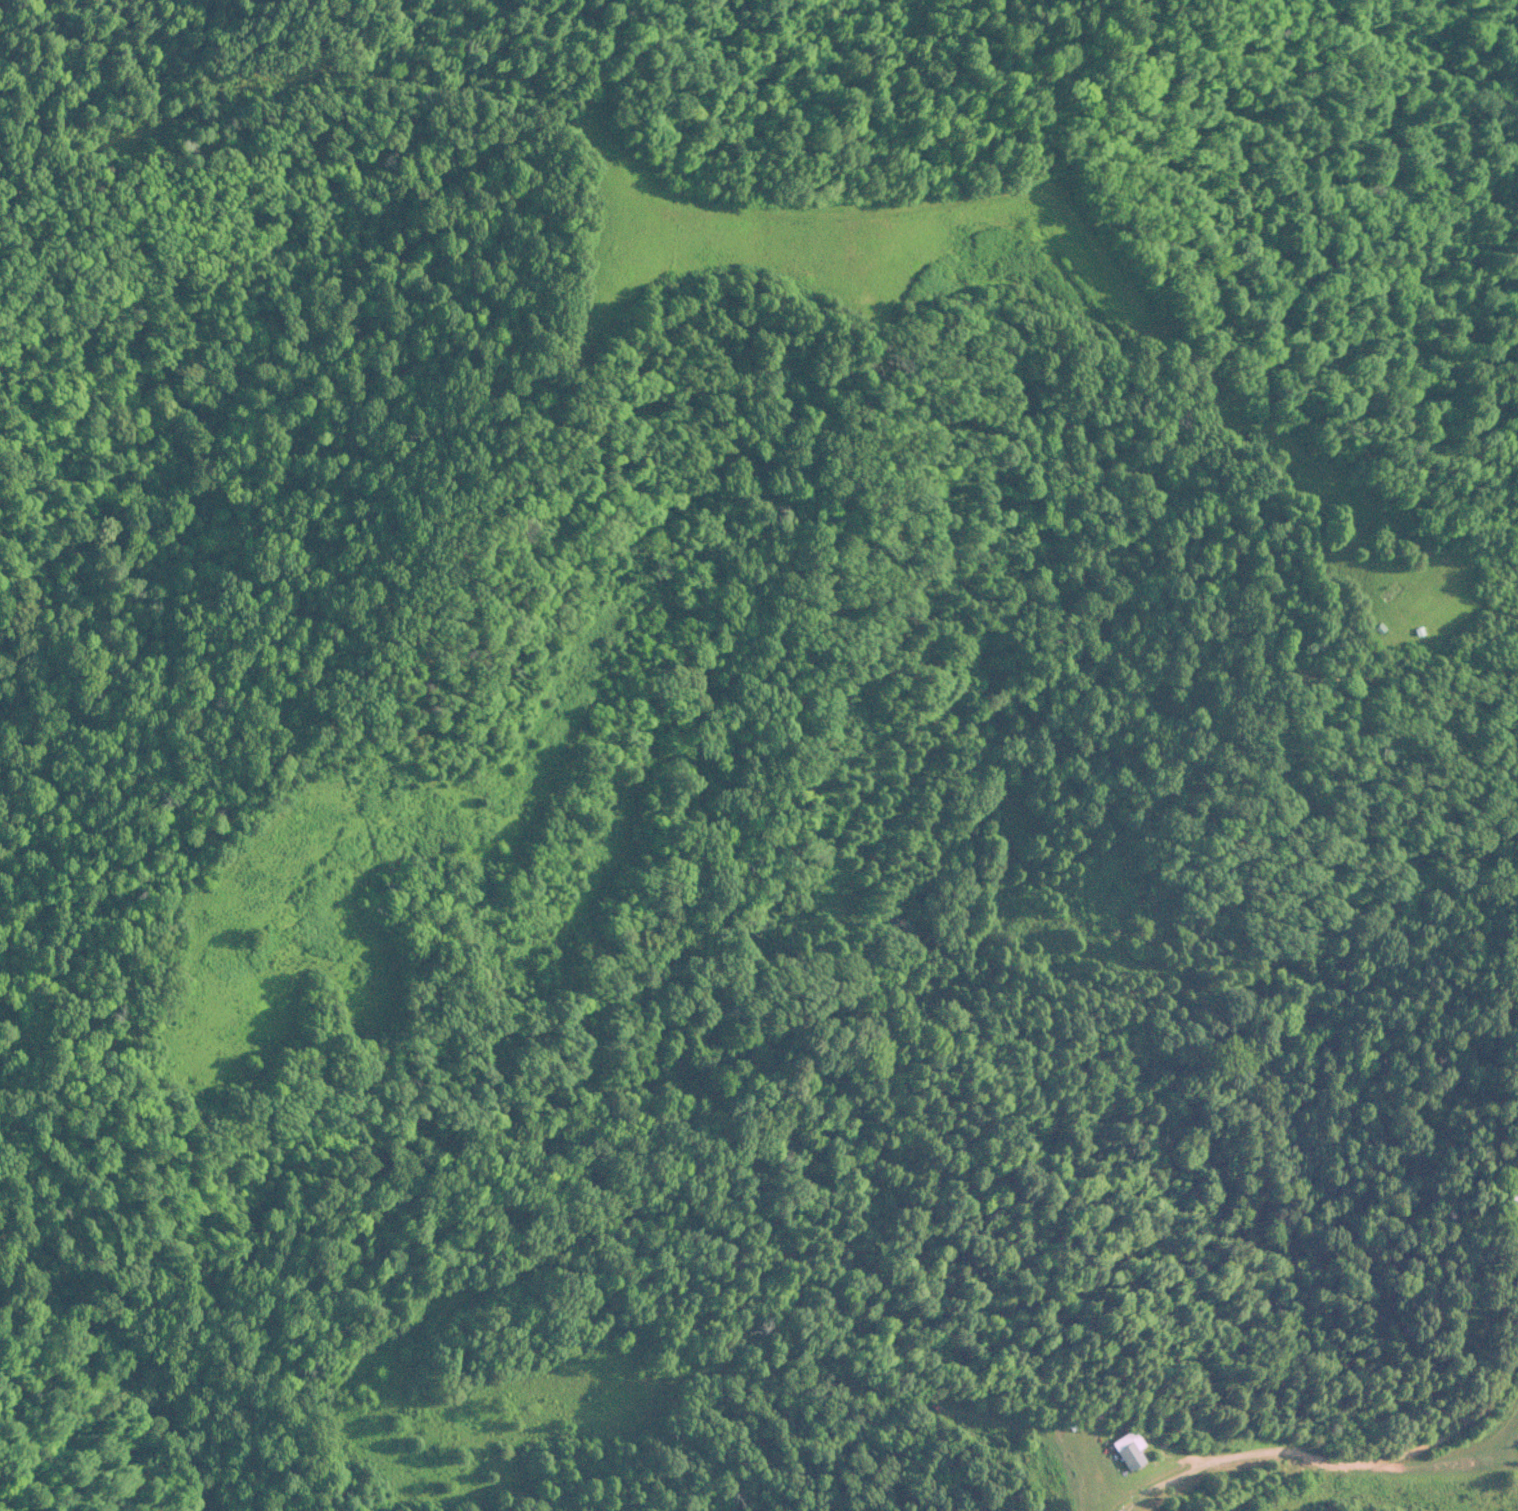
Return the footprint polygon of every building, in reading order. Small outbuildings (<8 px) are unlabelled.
[(1387,641),(1395,636),(1379,615),(1372,620),(1387,641)] [(1149,1462),(1142,1452),(1149,1447),(1137,1430),(1115,1445),(1134,1473),(1149,1462)]
